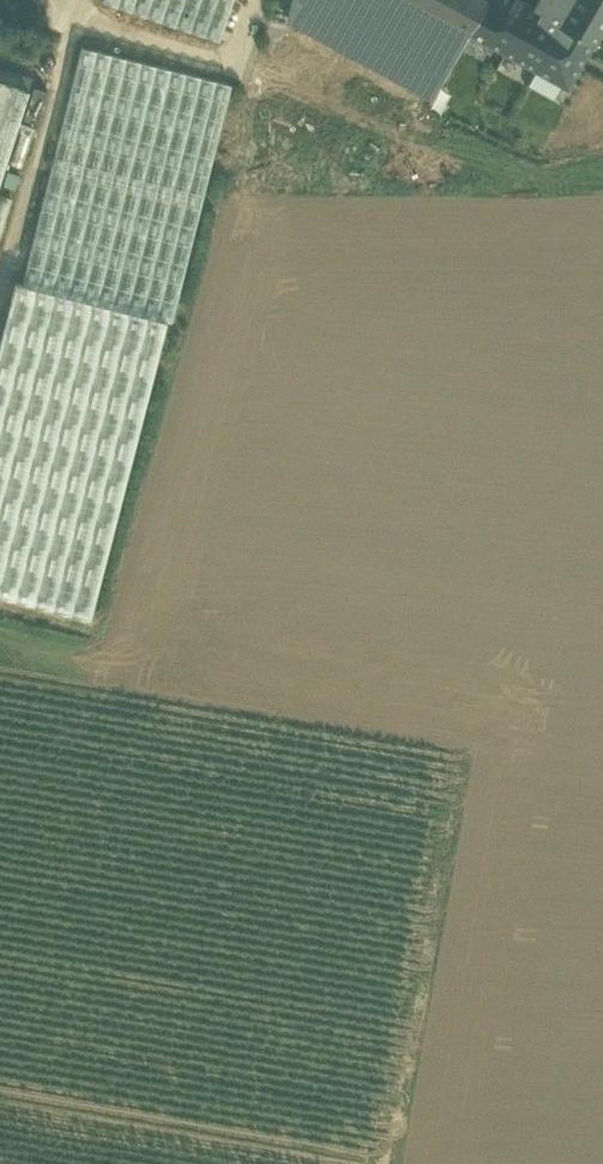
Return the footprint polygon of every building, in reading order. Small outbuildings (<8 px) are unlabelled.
[(219,40),(233,0),(102,0),(102,1),(219,40)] [(329,41),(347,8),(332,0),(293,0),(288,19),(329,41)] [(450,64),(467,32),(409,0),(332,0),(347,8),(450,64)] [(467,32),(485,0),(409,0),(467,32)] [(467,32),(567,88),(594,40),(540,10),(522,0),(485,0),(467,32)] [(594,40),(602,24),(602,0),(546,0),(540,10),(594,40)] [(450,64),(347,8),(329,41),(432,98),(450,64)] [(166,319),(171,320),(231,83),(82,45),(21,282),(166,319)] [(28,89),(0,80),(0,176),(28,89)] [(23,118),(37,122),(47,90),(33,85),(23,118)] [(9,161),(22,166),(34,127),(21,122),(9,161)] [(3,184),(14,188),(19,174),(7,170),(3,184)] [(13,197),(0,193),(0,236),(13,197)] [(90,616),(166,319),(21,282),(16,281),(0,344),(0,593),(90,616)]
